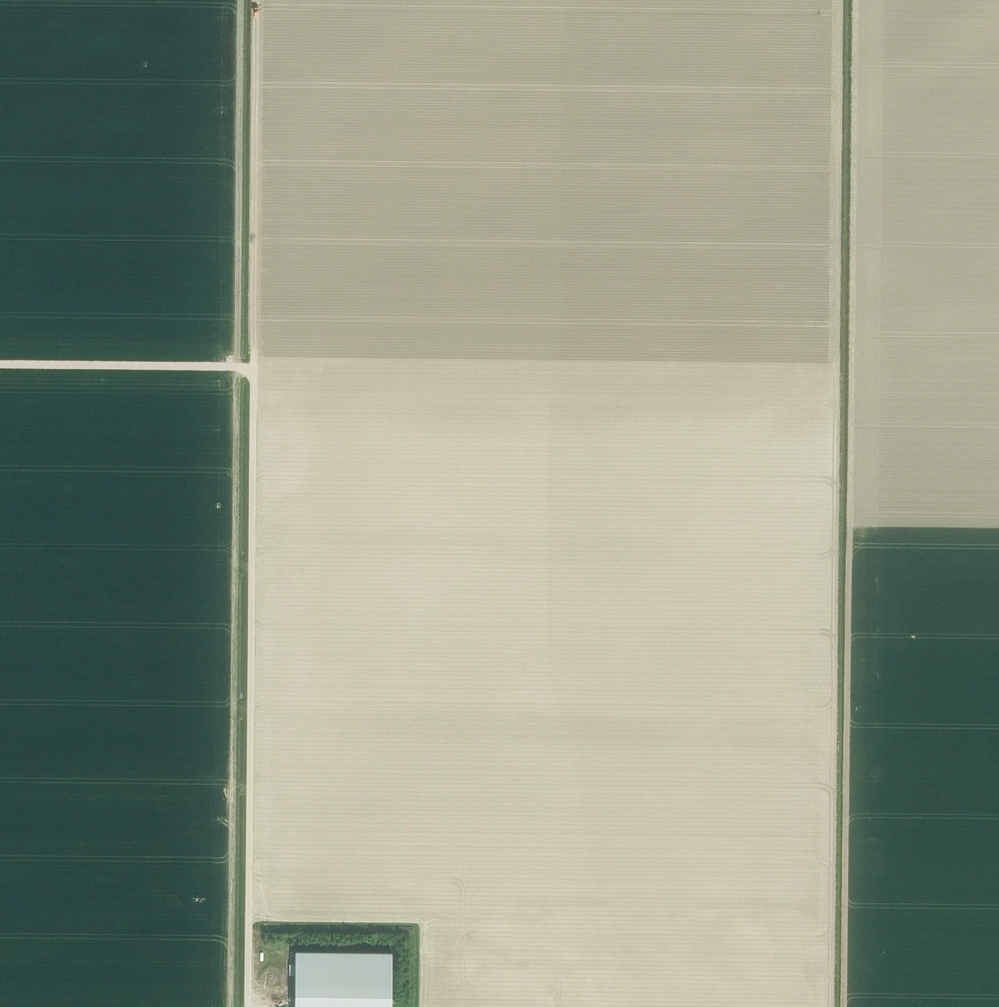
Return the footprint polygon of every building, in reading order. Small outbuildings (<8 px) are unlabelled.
[(295,949),(295,964),(290,964),(290,974),(294,974),(294,1006),(391,1006),(391,950),(295,949)]
